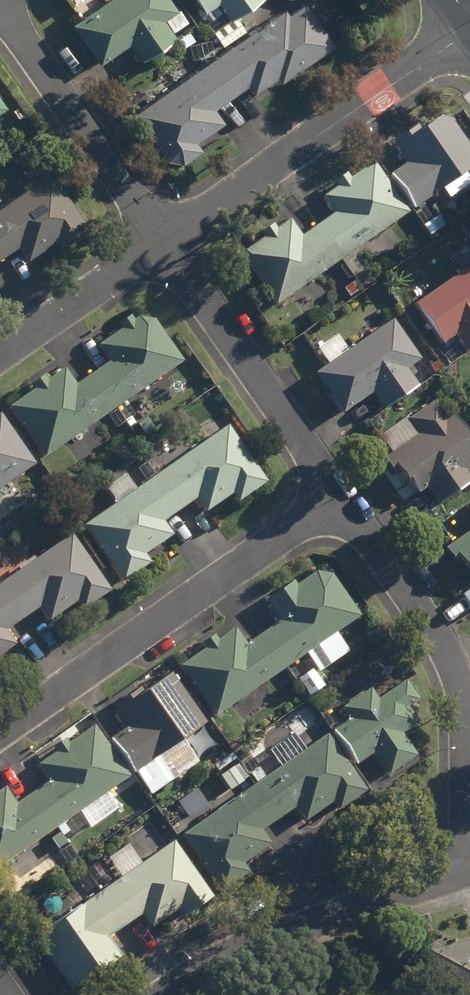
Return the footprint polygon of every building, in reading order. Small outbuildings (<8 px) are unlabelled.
[(103,66),(132,45),(144,63),(178,39),(166,22),(180,13),(171,0),(115,0),(75,27),(103,66)] [(226,47),(247,32),(237,19),(265,0),(199,0),(208,14),(221,5),(232,22),(216,33),(226,47)] [(287,12),(210,67),(234,100),(252,87),(257,96),(280,79),(284,84),(338,47),(308,5),(290,18),(287,12)] [(176,25),(182,34),(194,26),(187,16),(176,25)] [(217,111),(234,100),(210,67),(138,117),(169,163),(185,166),(205,153),(199,145),(227,125),(217,111)] [(9,110),(0,96),(0,116),(9,110)] [(418,212),(447,191),(453,200),(469,188),(469,182),(466,177),(469,174),(469,147),(449,118),(425,136),(420,130),(397,147),(412,166),(394,179),(418,212)] [(338,217),(319,230),(343,263),(412,216),(376,165),(353,181),(349,177),(337,185),(340,189),(326,200),(338,217)] [(3,260),(21,247),(30,260),(60,241),(65,249),(93,230),(56,176),(0,213),(0,256),(3,260)] [(426,229),(433,238),(447,227),(440,218),(426,229)] [(343,263),(319,230),(305,240),(295,226),(289,225),(279,232),(277,228),(265,237),(267,240),(243,257),(278,308),(343,263)] [(458,276),(469,267),(469,258),(463,247),(445,259),(458,276)] [(469,355),(469,354),(469,271),(416,308),(443,347),(458,338),(469,355)] [(353,283),(343,289),(349,297),(358,290),(353,283)] [(113,365),(95,377),(119,411),(186,364),(157,323),(142,320),(136,324),(132,318),(120,327),(123,332),(101,347),(113,365)] [(319,376),(347,416),(376,396),(388,413),(421,390),(417,383),(428,375),(420,365),(423,363),(396,324),(352,355),(340,337),(318,351),(331,368),(319,376)] [(119,411),(95,377),(79,388),(67,371),(49,384),(47,381),(35,389),(38,393),(13,410),(49,460),(119,411)] [(442,507),(469,488),(469,477),(467,473),(469,472),(469,439),(454,415),(449,419),(438,403),(412,421),(423,437),(385,463),(396,479),(403,475),(418,498),(430,490),(442,507)] [(38,467),(3,417),(0,419),(0,493),(38,467)] [(230,429),(158,479),(181,514),(199,501),(209,515),(235,497),(242,505),(270,486),(230,429)] [(166,525),(181,514),(158,479),(138,493),(127,477),(108,491),(119,506),(87,528),(125,585),(152,566),(146,558),(175,538),(166,525)] [(447,552),(458,569),(466,564),(469,569),(469,537),(447,552)] [(75,538),(1,589),(24,623),(42,610),(52,623),(80,605),(86,613),(113,594),(75,538)] [(284,624),(267,637),(290,670),(363,619),(335,578),(319,576),(298,590),(296,586),(270,604),(284,624)] [(24,623),(1,589),(0,590),(0,660),(17,648),(8,634),(24,623)] [(290,670),(267,637),(249,648),(238,632),(220,645),(217,639),(205,647),(208,652),(184,669),(219,719),(290,670)] [(292,672),(301,685),(310,678),(300,666),(292,672)] [(112,743),(137,777),(208,727),(173,677),(137,704),(133,699),(115,712),(128,730),(112,743)] [(377,756),(393,778),(420,759),(404,737),(432,718),(407,683),(380,702),(373,692),(344,712),(351,722),(335,733),(359,768),(377,756)] [(318,703),(325,712),(336,704),(329,695),(318,703)] [(52,785),(35,796),(59,831),(131,780),(96,730),(70,749),(67,743),(55,752),(58,757),(41,768),(52,785)] [(253,778),(259,787),(283,821),(299,810),(309,824),(336,805),(342,813),(369,794),(330,737),(268,781),(263,772),(253,778)] [(224,779),(233,792),(245,784),(237,771),(224,779)] [(283,821),(259,787),(186,839),(225,895),(252,875),(246,867),(274,847),(264,834),(283,821)] [(59,831),(35,796),(20,808),(8,791),(0,797),(0,872),(59,831)] [(52,841),(59,850),(67,844),(61,835),(52,841)] [(177,845),(104,896),(127,929),(145,916),(155,931),(183,912),(189,919),(215,901),(177,845)] [(35,853),(42,863),(47,860),(40,850),(35,853)] [(110,941),(127,929),(104,896),(83,911),(73,897),(33,925),(44,941),(40,943),(73,991),(102,976),(103,979),(123,960),(110,941)] [(434,952),(445,994),(469,994),(469,943),(434,952)]
